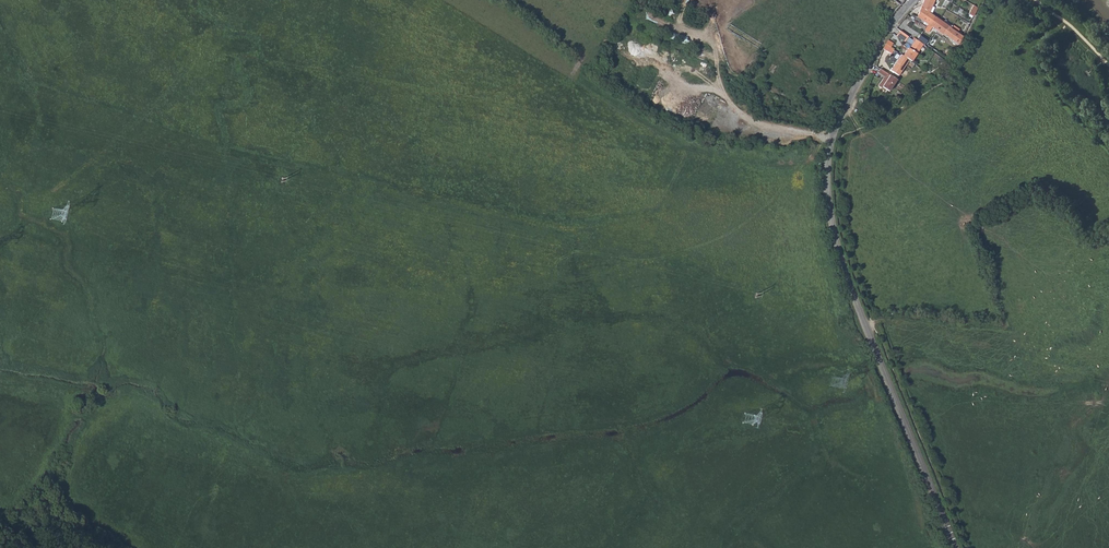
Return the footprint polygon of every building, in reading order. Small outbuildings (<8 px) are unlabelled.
[(933,0),(924,0),(917,17),(927,24),(932,17),(928,13),(931,6),(933,0)] [(972,6),(968,14),(972,17),(977,8),(972,6)] [(936,34),(939,36),(946,27),(950,29),(951,26),(945,22),(943,24),(939,21),(932,17),(927,24),(930,27),(934,30),(933,31),(936,33),(936,34)] [(906,30),(898,25),(896,28),(899,31),(903,34),(906,30)] [(954,28),(951,26),(950,29),(946,27),(939,36),(945,40),(946,38),(956,46),(962,38),(954,32),(955,30),(953,29),(954,28)] [(906,51),(902,57),(908,61),(910,62),(921,44),(915,40),(913,42),(911,40),(903,34),(899,31),(896,36),(904,42),(904,41),(911,46),(908,50),(907,52),(906,51)] [(888,47),(884,45),(882,50),(890,54),(893,50),(888,47)] [(902,57),(900,55),(889,71),(897,76),(908,61),(902,57)] [(889,91),(896,80),(876,68),(874,72),(883,78),(886,80),(885,82),(882,80),(878,85),(881,87),(882,86),(889,91)]
